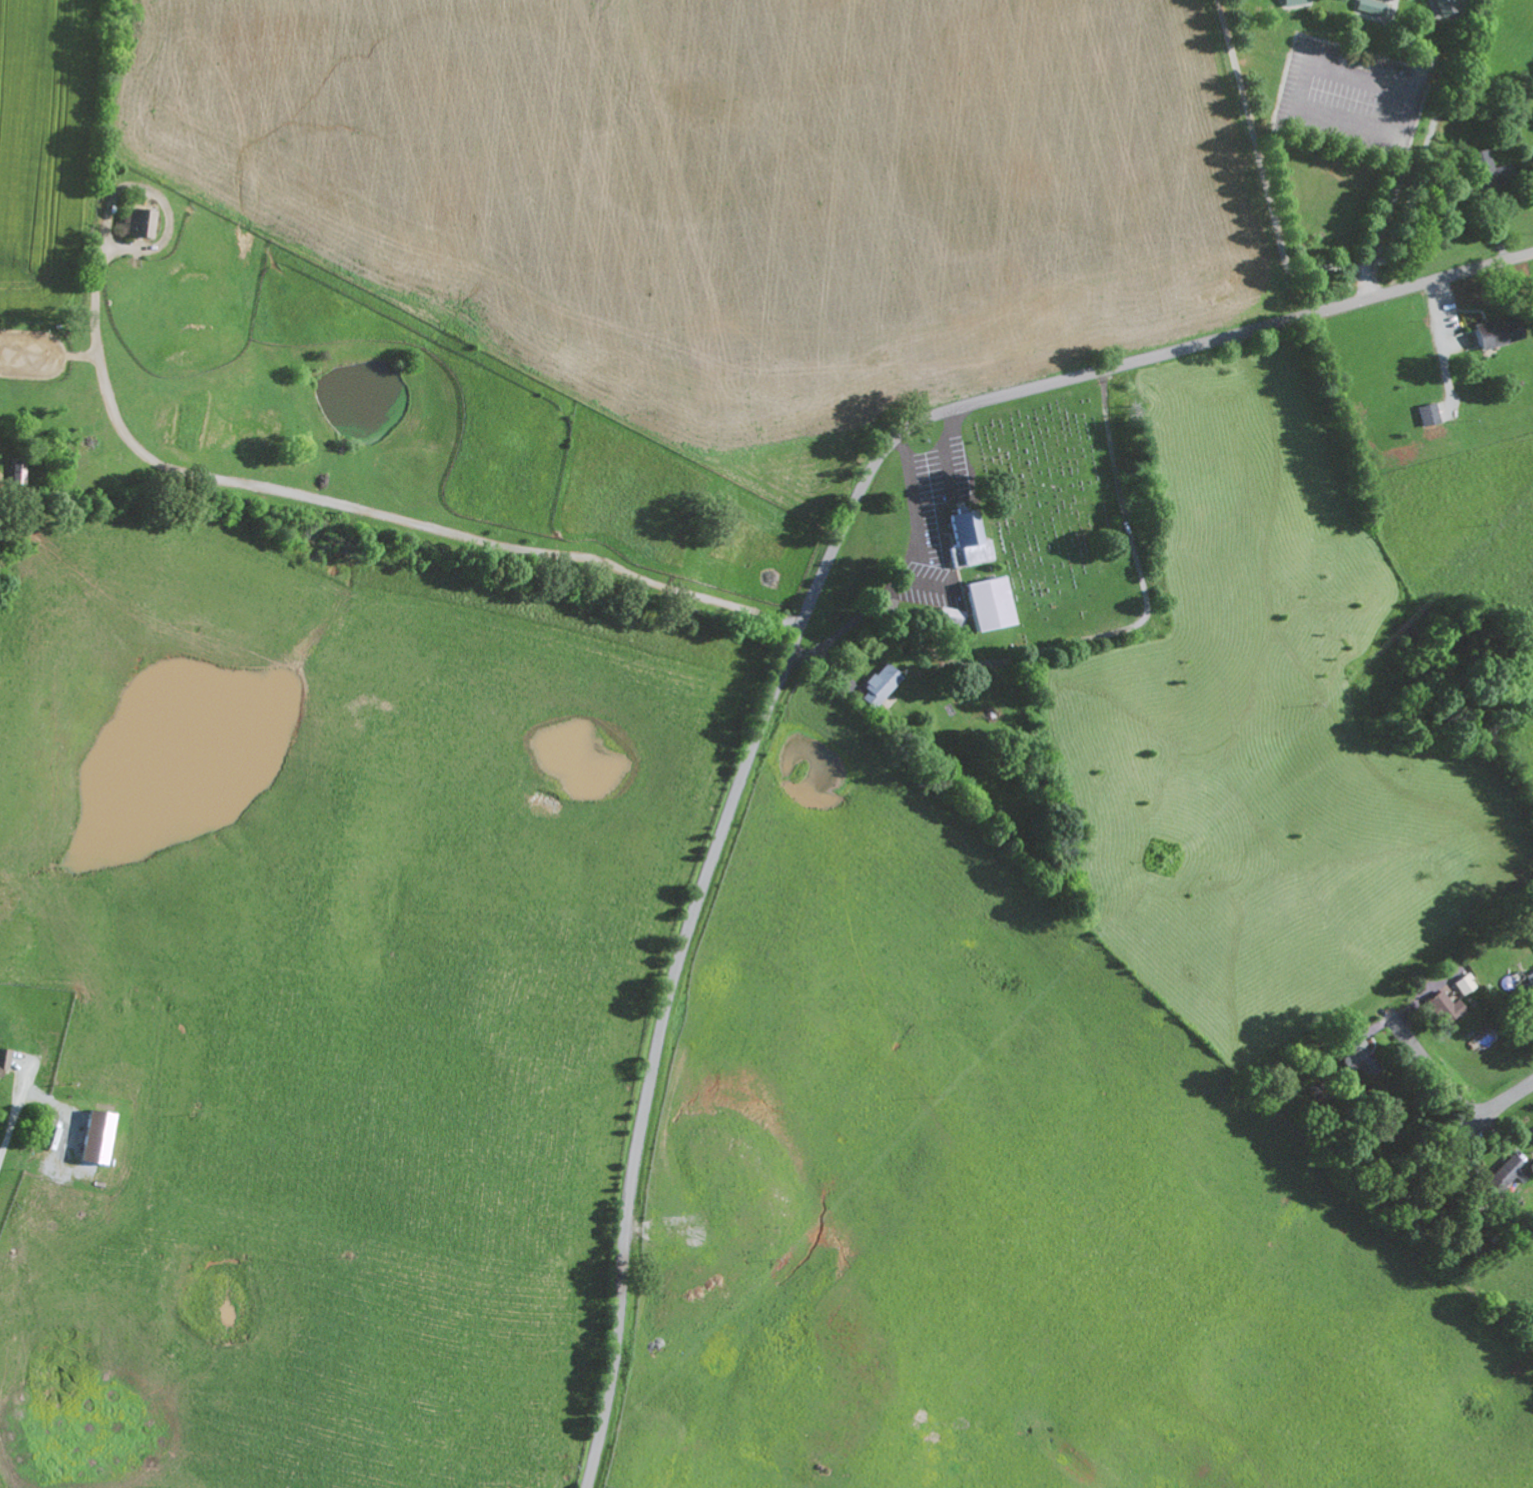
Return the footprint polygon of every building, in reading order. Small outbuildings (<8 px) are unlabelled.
[(1381,4),(1365,0),(1354,0),(1352,9),(1378,16),(1381,4)] [(1478,194),(1498,188),(1485,148),(1465,154),(1478,194)] [(147,210),(119,209),(118,232),(129,233),(129,237),(146,238),(147,210)] [(1476,350),(1514,340),(1508,318),(1493,322),(1492,318),(1469,325),(1476,350)] [(1419,427),(1436,422),(1431,402),(1414,407),(1419,427)] [(26,460),(10,459),(10,482),(25,482),(26,460)] [(957,582),(966,630),(1010,622),(1002,582),(998,583),(996,575),(957,582)] [(961,610),(936,606),(933,621),(958,626),(961,610)] [(869,708),(897,677),(880,661),(859,684),(863,688),(856,697),(869,708)] [(1448,980),(1456,995),(1473,987),(1465,972),(1448,980)] [(1420,998),(1436,1024),(1459,1010),(1452,998),(1444,1003),(1436,989),(1420,998)] [(1523,1014),(1529,1030),(1532,1028),(1532,999),(1527,1001),(1530,1012),(1523,1014)] [(1347,1051),(1336,1058),(1343,1070),(1353,1065),(1356,1071),(1370,1062),(1351,1029),(1339,1036),(1347,1051)] [(112,1114),(84,1108),(74,1160),(103,1165),(112,1114)] [(1521,1183),(1530,1173),(1509,1153),(1481,1183),(1496,1197),(1514,1177),(1521,1183)]
